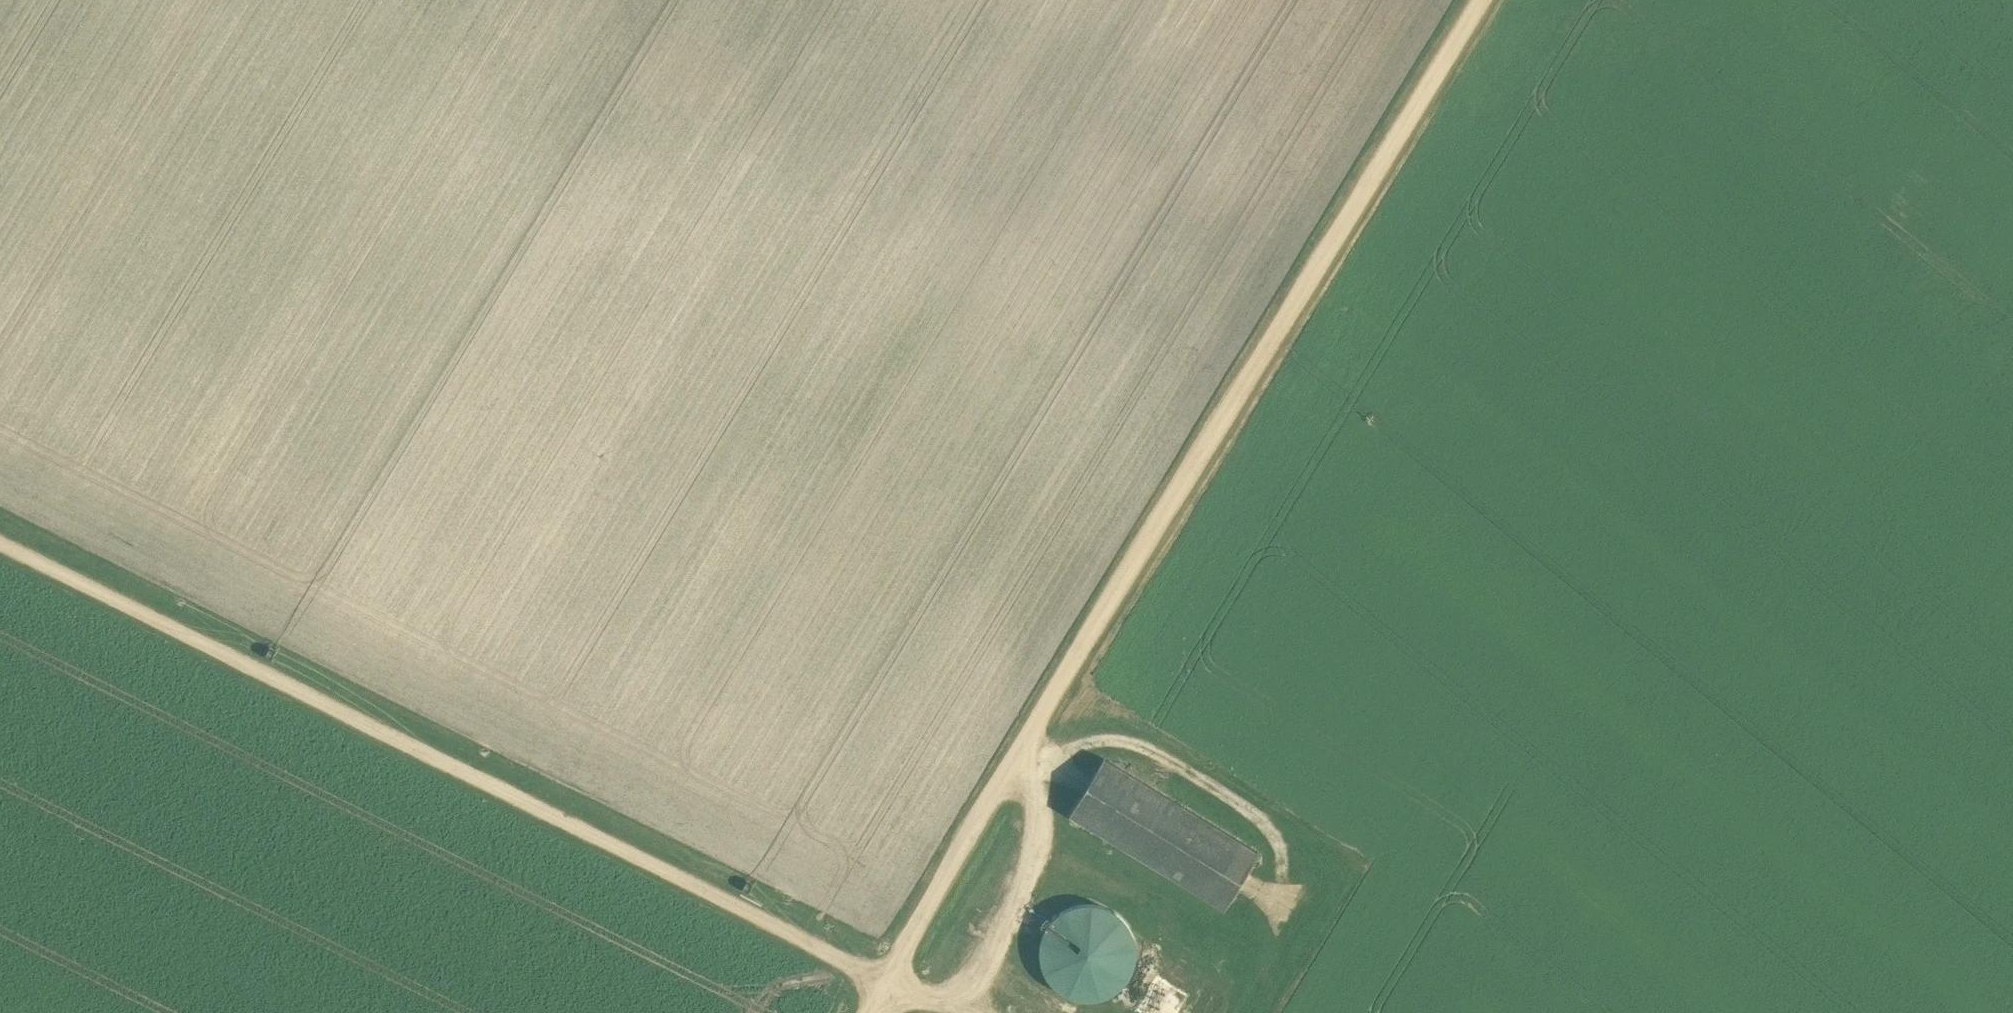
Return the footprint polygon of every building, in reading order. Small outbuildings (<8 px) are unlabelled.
[(1188,808),(1161,791),(1104,757),(1070,813),(1225,907),(1259,851),(1188,808)] [(1044,967),(1045,970),(1046,973),(1048,976),(1051,980),(1053,983),(1057,986),(1060,989),(1064,992),(1067,993),(1070,995),(1073,996),(1078,997),(1083,998),(1088,998),(1091,998),(1094,998),(1099,997),(1104,996),(1107,995),(1111,992),(1116,990),(1118,988),(1122,984),(1125,981),(1127,978),(1129,975),(1131,971),(1133,968),(1134,965),(1134,963),(1135,958),(1136,955),(1136,950),(1136,947),(1135,942),(1134,939),(1134,935),(1132,931),(1129,926),(1127,922),(1124,918),(1121,916),(1120,915),(1116,912),(1112,909),(1107,907),(1103,905),(1098,904),(1093,903),(1086,903),(1082,903),(1077,904),(1072,906),(1067,908),(1064,909),(1062,911),(1058,914),(1054,918),(1051,921),(1048,925),(1045,930),(1044,933),(1043,936),(1042,937),(1042,940),(1041,943),(1041,945),(1041,948),(1041,950),(1041,953),(1041,956),(1042,961),(1043,965),(1044,967)] [(1189,993),(1160,976),(1140,1011),(1144,1012),(1178,1012),(1189,993)]
